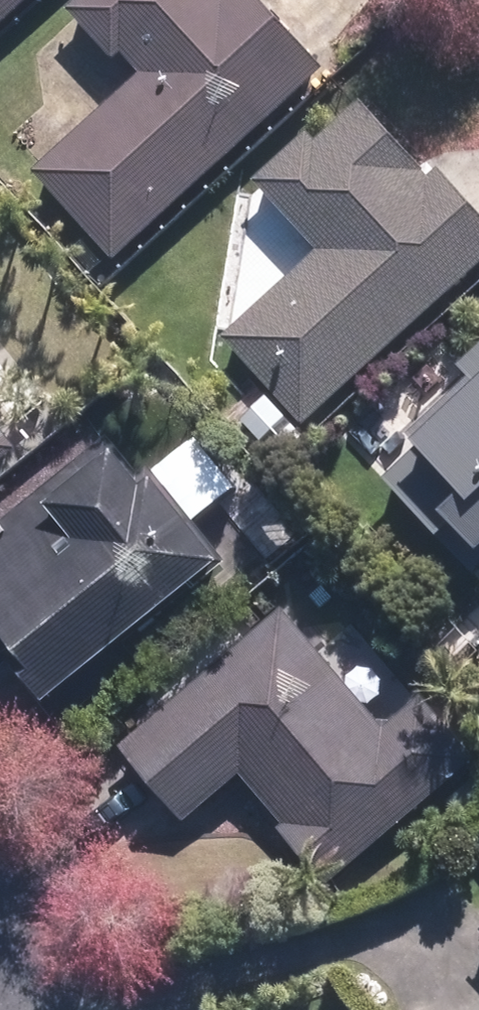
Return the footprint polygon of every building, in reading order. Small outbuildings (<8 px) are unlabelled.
[(24,0),(0,0),(0,22),(24,0)] [(321,68),(262,0),(77,0),(68,8),(113,58),(122,51),(140,72),(33,169),(111,256),(321,68)] [(478,262),(478,216),(435,169),(428,176),(356,99),(312,140),(306,134),(253,182),(315,250),(223,335),(303,424),(478,262)] [(457,363),(467,374),(403,439),(413,448),(382,480),(466,564),(478,551),(478,341),(457,363)] [(267,462),(287,443),(264,417),(243,438),(267,462)] [(16,448),(0,429),(0,461),(16,448)] [(225,560),(143,461),(135,468),(107,434),(0,522),(0,653),(58,723),(136,659),(123,644),(225,560)] [(325,884),(472,758),(419,696),(381,728),(279,610),(122,745),(184,817),(239,771),(281,820),(274,826),(325,884)]
